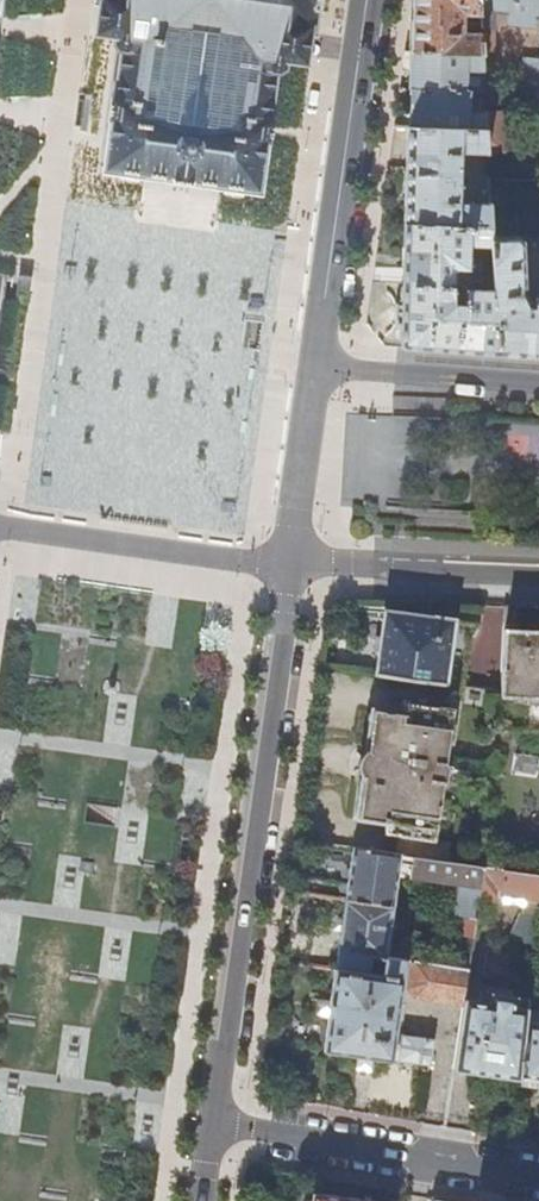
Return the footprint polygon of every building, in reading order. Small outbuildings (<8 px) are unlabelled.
[(102,171),(145,177),(143,192),(140,216),(210,226),(214,202),(216,186),(258,192),(268,124),(268,122),(275,75),(279,76),(283,70),(285,63),(303,66),(308,33),(313,34),(317,0),(95,0),(94,3),(98,4),(93,36),(113,38),(112,45),(115,51),(118,52),(112,100),(102,171)] [(480,0),(414,0),(412,52),(414,52),(483,53),(483,50),(482,32),(464,33),(464,14),(481,14),(480,0)] [(481,14),(482,32),(483,50),(495,50),(499,10),(511,12),(511,18),(515,23),(527,24),(531,21),(535,22),(536,15),(538,16),(538,0),(480,0),(481,14)] [(406,52),(403,71),(413,71),(414,52),(412,52),(406,52)] [(413,71),(412,89),(467,91),(467,70),(484,70),(483,53),(414,52),(413,71)] [(538,93),(538,57),(522,57),(521,92),(538,93)] [(412,89),(411,126),(486,130),(486,133),(487,153),(487,154),(506,153),(504,112),(471,112),(472,91),(467,91),(412,89)] [(406,223),(491,227),(490,203),(460,202),(462,153),(487,153),(486,133),(486,130),(411,126),(409,126),(406,223)] [(401,340),(402,340),(402,343),(403,344),(405,347),(498,353),(495,290),(492,238),(491,227),(406,223),(405,266),(404,282),(404,286),(403,286),(402,301),(401,300),(399,305),(397,304),(397,308),(395,307),(395,318),(396,319),(396,324),(398,324),(399,325),(400,327),(401,327),(401,340)] [(537,296),(535,298),(533,303),(530,303),(526,294),(523,240),(519,236),(492,238),(495,290),(498,353),(538,356),(538,295),(537,296)] [(348,416),(347,442),(378,444),(380,417),(348,416)] [(384,639),(379,674),(448,683),(456,619),(422,615),(388,611),(384,639)] [(506,629),(504,690),(503,695),(529,696),(528,732),(538,732),(538,630),(506,629)] [(399,834),(396,853),(402,854),(414,855),(420,856),(451,860),(453,842),(436,839),(444,783),(449,780),(451,768),(447,763),(455,707),(405,701),(403,712),(375,708),(368,752),(363,756),(361,763),(362,770),(365,775),(359,816),(388,821),(386,831),(399,834)] [(402,854),(396,853),(354,847),(350,871),(347,897),(395,904),(401,860),(402,854)] [(414,855),(402,854),(401,860),(413,862),(414,855)] [(481,897),(486,865),(451,860),(420,856),(414,855),(413,862),(411,877),(453,883),(452,889),(460,890),(457,914),(478,917),(481,897)] [(510,869),(486,865),(481,897),(538,905),(538,872),(510,869)] [(342,931),(337,967),(383,974),(386,956),(388,956),(395,904),(347,897),(342,931)] [(383,974),(337,967),(331,1006),(326,1047),(392,1057),(395,1036),(404,973),(406,959),(388,956),(386,956),(383,974)] [(417,995),(465,1001),(465,999),(470,968),(414,960),(412,975),(411,987),(417,995)] [(461,1030),(455,1068),(485,1071),(520,1076),(528,1020),(530,1007),(531,999),(489,992),(487,1002),(465,999),(465,1001),(461,1030)] [(530,1007),(528,1020),(538,1021),(538,1009),(530,1007)] [(528,1020),(520,1076),(538,1078),(538,1021),(528,1020)] [(405,1038),(395,1036),(392,1057),(400,1058),(431,1062),(434,1038),(405,1034),(405,1038)]
